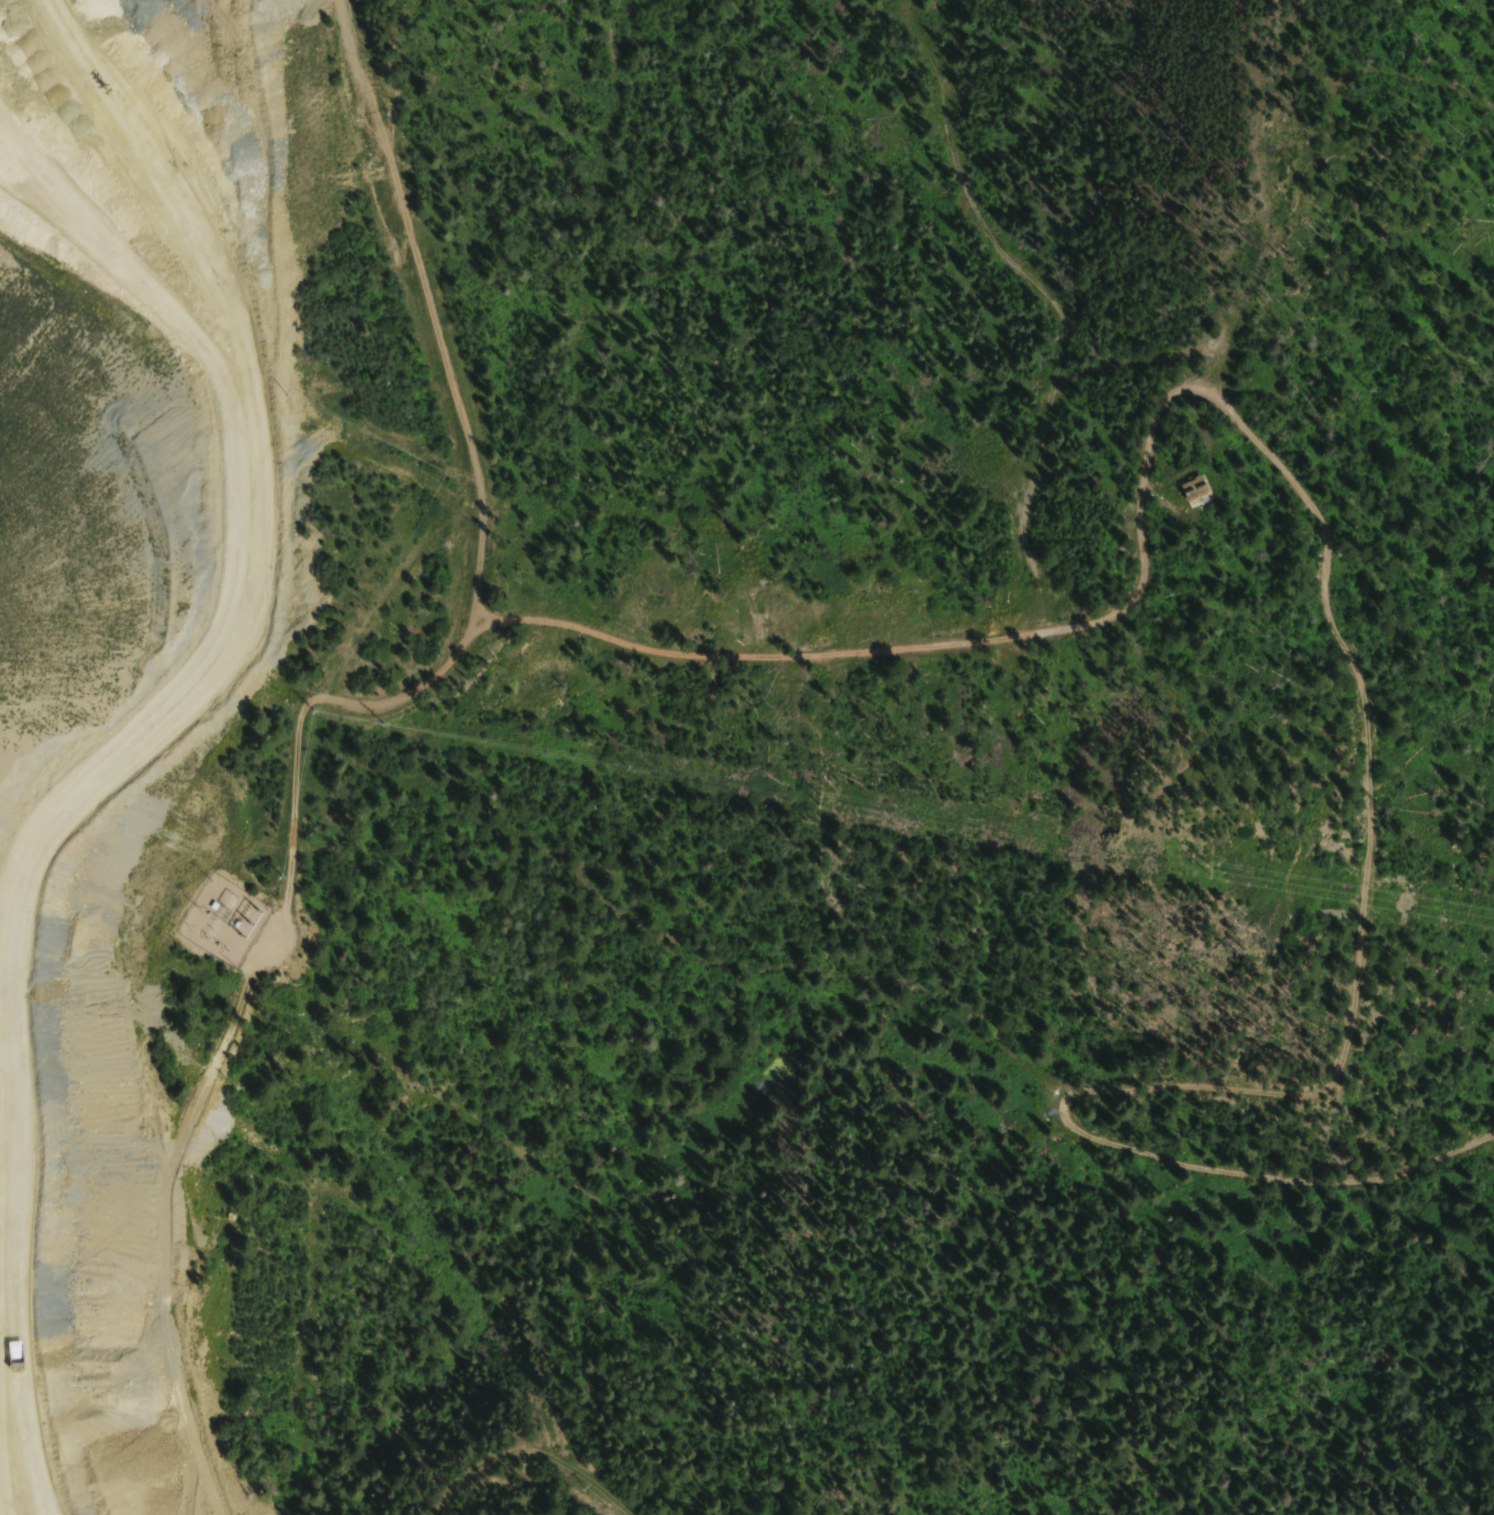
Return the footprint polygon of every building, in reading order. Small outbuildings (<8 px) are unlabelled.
[(1190,509),(1212,499),(1201,475),(1179,485),(1190,509)]
